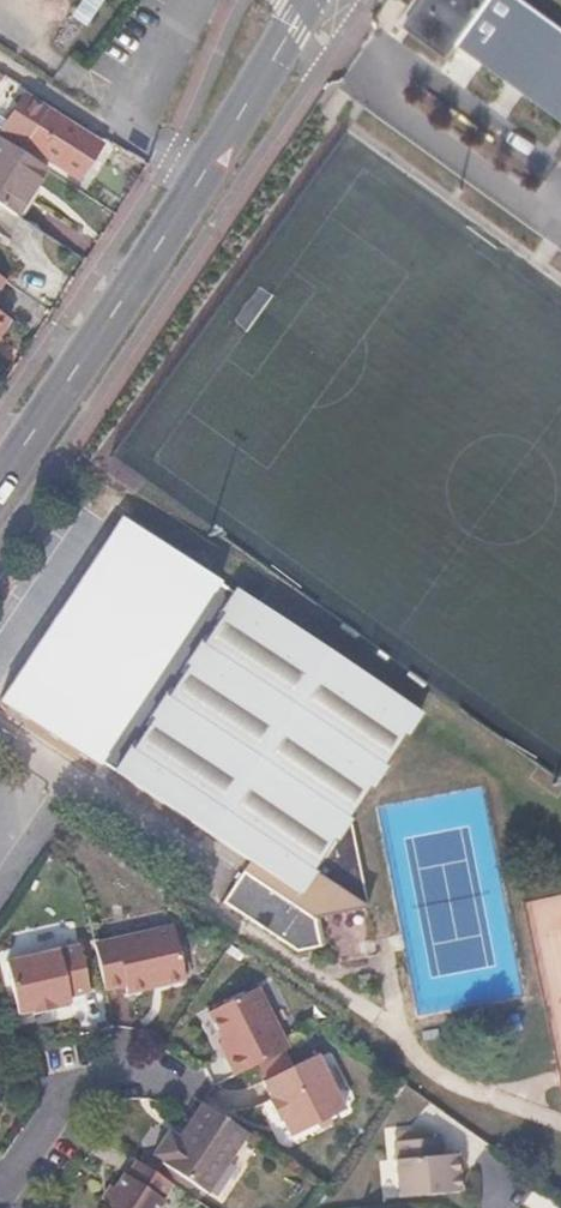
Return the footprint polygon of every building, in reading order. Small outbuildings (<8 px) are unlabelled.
[(71,13),(85,23),(101,0),(80,0),(71,13)] [(523,0),(424,0),(404,28),(442,56),(452,44),(560,123),(560,28),(523,0)] [(82,151),(90,138),(47,110),(24,145),(76,179),(90,157),(82,151)] [(99,144),(90,138),(82,151),(90,157),(99,144)] [(0,140),(0,205),(21,218),(50,171),(0,140)] [(0,311),(0,334),(10,318),(0,311)] [(417,713),(232,591),(216,612),(218,617),(200,643),(197,643),(180,666),(183,669),(164,698),(161,697),(146,717),(150,720),(134,745),(130,745),(110,772),(252,866),(247,874),(243,872),(222,905),(298,954),(319,948),(312,920),(365,907),(347,823),(349,818),(344,815),(364,786),(367,788),(382,765),(379,763),(398,733),(403,735),(417,713)] [(175,972),(168,918),(88,928),(93,975),(115,972),(117,979),(175,972)] [(71,930),(0,939),(0,953),(5,991),(21,989),(21,992),(43,989),(42,985),(57,984),(57,978),(77,975),(71,930)] [(213,1011),(227,1039),(234,1054),(227,1058),(237,1075),(293,1048),(263,988),(213,1011)] [(234,1054),(227,1039),(220,1043),(227,1058),(234,1054)] [(346,1110),(319,1055),(266,1081),(274,1097),(269,1100),(279,1121),(284,1119),(293,1136),(346,1110)] [(205,1199),(247,1136),(201,1107),(177,1143),(168,1137),(153,1161),(162,1167),(160,1170),(205,1199)] [(400,1194),(460,1187),(456,1149),(442,1150),(440,1132),(393,1138),(400,1194)] [(116,1194),(109,1205),(107,1207),(170,1207),(169,1205),(177,1191),(140,1165),(130,1179),(127,1178),(116,1194)] [(109,1205),(116,1194),(113,1192),(105,1202),(109,1205)]
